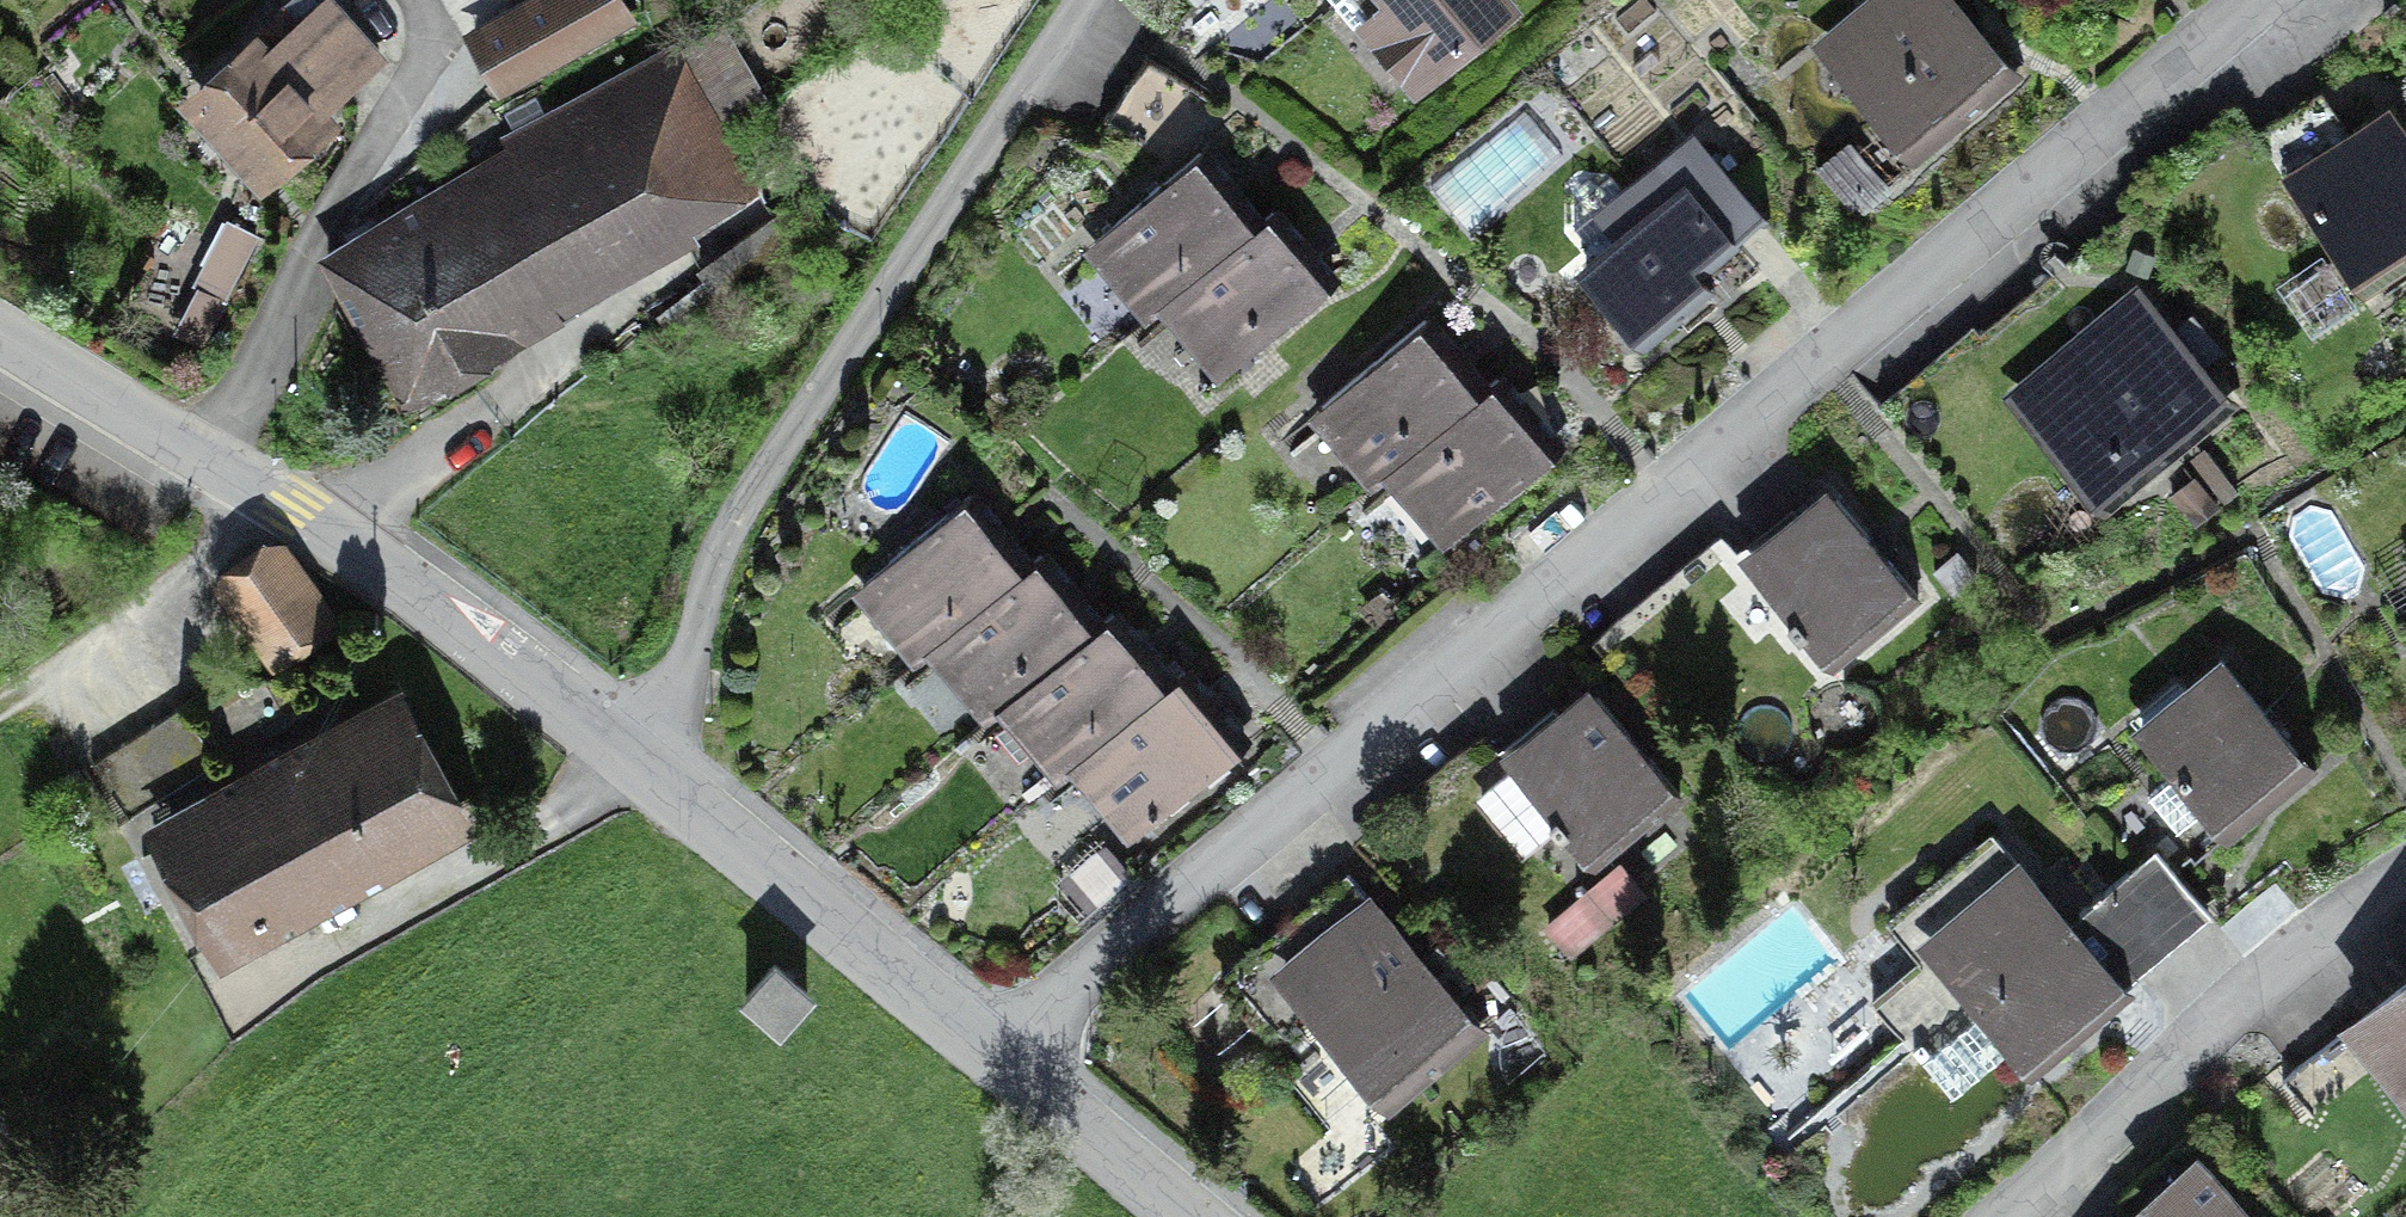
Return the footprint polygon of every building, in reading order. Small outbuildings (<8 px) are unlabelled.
[(475,39),(505,91),(630,21),(618,0),(544,0),(475,39)] [(1223,35),(1263,0),(1193,0),(1223,35)] [(1419,81),(1507,8),(1500,0),(1339,0),(1335,3),(1360,32),(1371,23),(1419,81)] [(2015,77),(1950,0),(1902,0),(1838,53),(1923,154),(2015,77)] [(253,55),(203,98),(263,165),(314,121),(309,116),(377,57),(329,4),(300,30),(284,12),(262,32),(277,49),(260,64),(253,55)] [(342,283),(359,273),(418,378),(500,331),(494,321),(735,185),(707,134),(763,103),(724,33),(668,65),(661,53),(508,139),(529,176),(382,259),(367,232),(330,253),(329,260),(342,283)] [(2290,288),(2316,326),(2405,264),(2405,142),(2386,112),(2350,137),(2333,112),(2267,158),(2336,257),(2290,288)] [(1586,272),(1644,342),(1708,289),(1697,275),(1762,221),(1699,147),(1634,202),(1611,174),(1575,204),(1576,229),(1588,244),(1605,230),(1618,245),(1586,272)] [(1260,223),(1200,153),(1098,239),(1157,310),(1171,298),(1260,223)] [(1273,212),(1260,223),(1171,298),(1231,369),(1333,283),(1273,212)] [(778,215),(700,270),(736,322),(814,267),(778,215)] [(202,285),(180,325),(203,337),(256,237),(229,222),(196,283),(202,285)] [(2131,323),(2081,264),(1986,343),(2116,498),(2222,411),(2189,371),(2217,348),(2193,319),(2165,342),(2141,314),(2131,323)] [(1425,320),(1322,406),(1382,476),(1395,465),(1484,390),(1425,320)] [(1484,390),(1395,465),(1455,536),(1557,449),(1498,379),(1484,390)] [(1036,560),(977,489),(866,582),(926,653),(938,642),(1036,560)] [(1802,634),(1831,668),(1918,596),(1838,499),(1751,572),(1791,620),(1788,622),(1799,636),(1802,634)] [(219,586),(268,655),(323,617),(274,547),(219,586)] [(998,711),(1107,619),(1049,549),(1036,560),(938,642),(997,711),(998,711)] [(1179,677),(1120,608),(1107,619),(998,711),(1007,720),(995,730),(1020,759),(1043,740),(1068,770),(1081,759),(1179,677)] [(2219,825),(2301,757),(2225,665),(2142,734),(2168,764),(2141,786),(2170,821),(2197,799),(2219,825)] [(1141,830),(1252,737),(1192,666),(1179,677),(1081,759),(1141,830)] [(1564,833),(1592,867),(1680,793),(1599,697),(1483,794),(1483,807),(1518,849),(1531,850),(1556,828),(1562,835),(1564,833)] [(448,819),(393,718),(161,843),(180,878),(176,881),(211,946),(448,819)] [(2032,1068),(2124,991),(1992,833),(1887,921),(1919,960),(1871,1000),(1952,1096),(2013,1045),(2032,1068)] [(2157,848),(2131,870),(2180,929),(2207,907),(2157,848)] [(1612,860),(1542,918),(1571,953),(1642,896),(1612,860)] [(2129,971),(2180,929),(2131,870),(2080,912),(2129,971)] [(1388,1106),(1480,1030),(1454,999),(1473,983),(1438,941),(1420,956),(1383,911),(1382,912),(1350,874),(1320,898),(1352,936),(1337,948),(1336,947),(1325,957),(1294,920),(1221,981),(1299,1075),(1336,1044),(1388,1106)] [(257,954),(215,972),(230,1005),(272,987),(257,954)] [(775,964),(746,996),(778,1024),(807,992),(775,964)] [(2356,1021),(2405,1084),(2405,981),(2356,1021)] [(2198,1163),(2196,1165),(2180,1147),(2122,1195),(2141,1216),(2244,1216),(2198,1163)]
